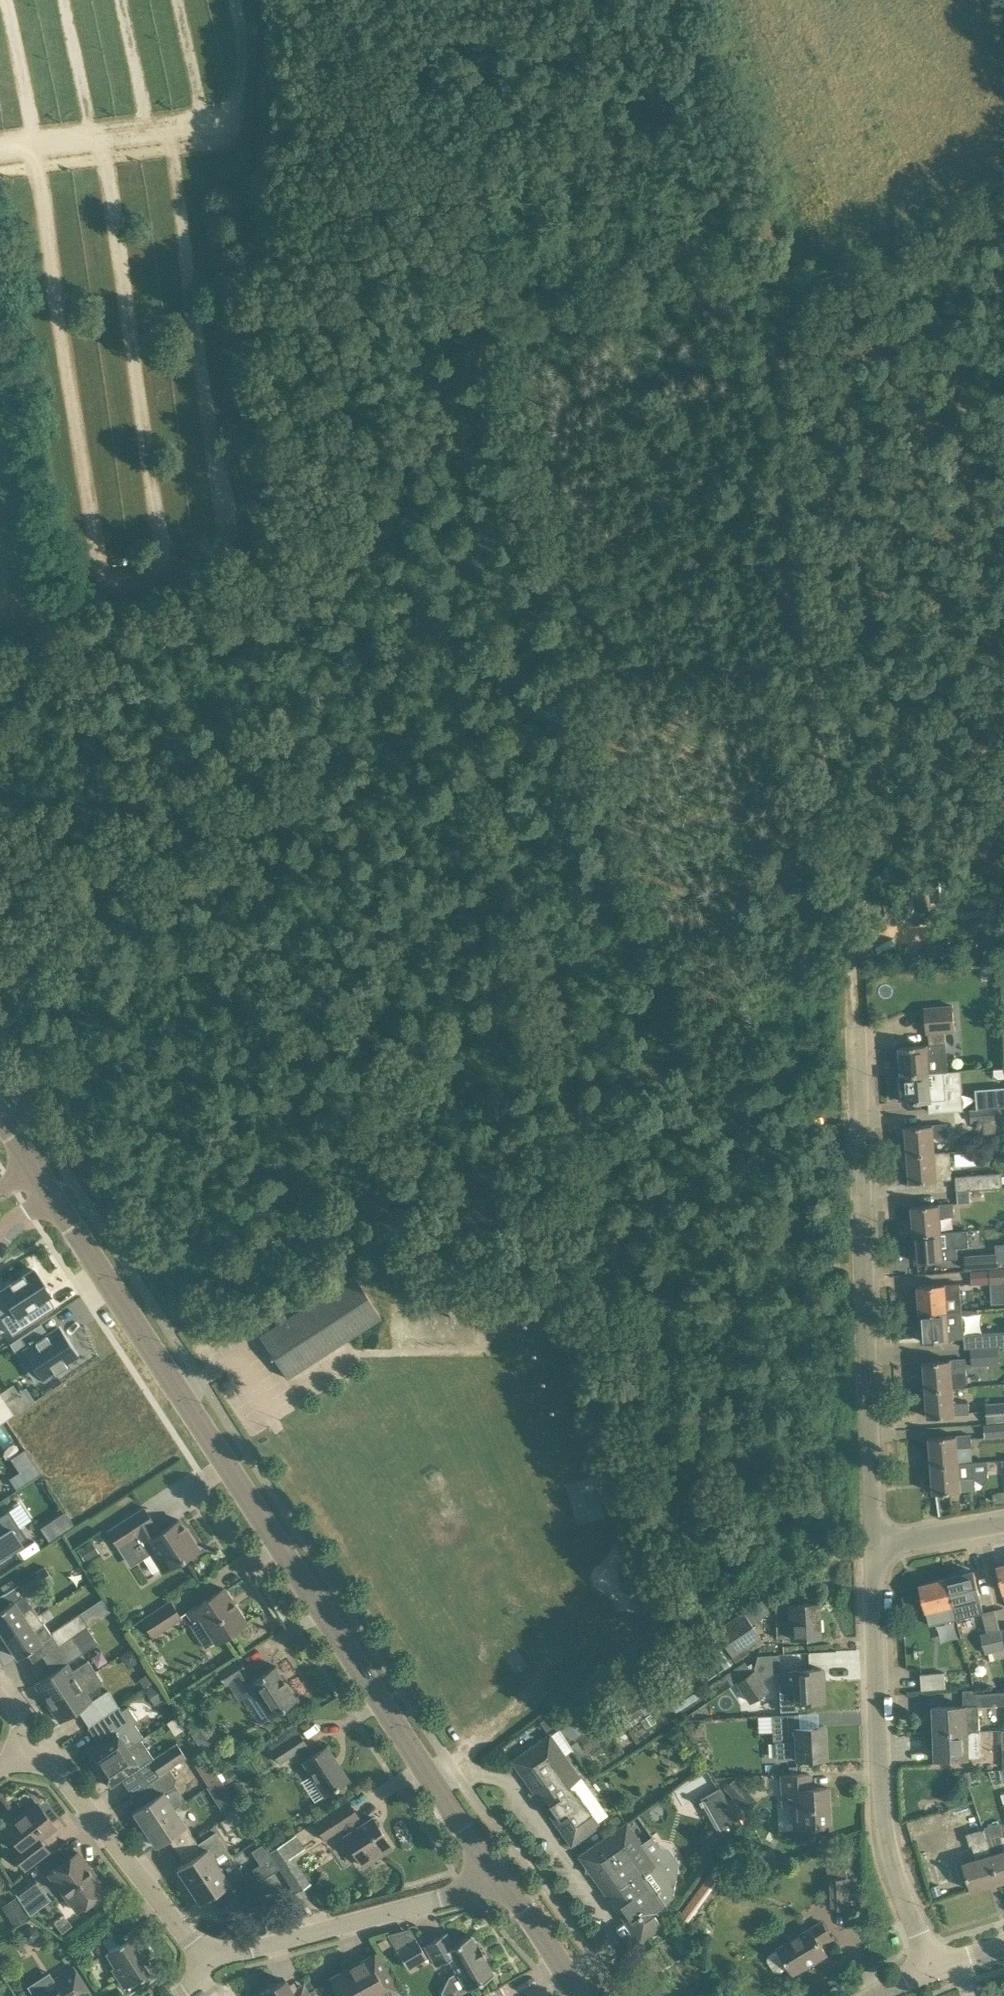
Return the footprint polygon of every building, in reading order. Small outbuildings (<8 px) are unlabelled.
[(957,895),(943,896),(943,906),(957,905),(957,895)] [(954,1005),(926,1007),(928,1032),(931,1032),(932,1044),(900,1046),(902,1074),(949,1070),(944,1031),(955,1030),(954,1005)] [(949,1070),(902,1074),(904,1102),(933,1100),(933,1099),(947,1098),(945,1085),(962,1084),(961,1069),(949,1070)] [(978,1108),(994,1107),(1003,1106),(1003,1087),(976,1089),(978,1108)] [(978,1108),(971,1109),(972,1123),(983,1121),(985,1134),(998,1132),(994,1107),(978,1108)] [(906,1126),(908,1153),(936,1151),(935,1137),(950,1136),(949,1123),(934,1125),(934,1124),(906,1126)] [(936,1151),(908,1153),(911,1182),(938,1179),(953,1178),(950,1151),(936,1152),(936,1151)] [(956,1176),(957,1190),(969,1189),(1003,1186),(1002,1172),(956,1176)] [(969,1189),(957,1190),(958,1202),(970,1201),(969,1189)] [(912,1206),(914,1233),(942,1230),(941,1216),(955,1215),(954,1203),(940,1204),(940,1203),(912,1206)] [(914,1233),(917,1261),(944,1259),(959,1258),(957,1247),(969,1246),(968,1229),(942,1231),(942,1230),(914,1233)] [(965,1256),(966,1269),(998,1266),(997,1254),(965,1256)] [(3,1316),(1,1317),(12,1335),(55,1306),(49,1297),(52,1294),(51,1293),(50,1294),(33,1269),(1,1290),(15,1311),(4,1318),(3,1316)] [(1003,1308),(1003,1271),(973,1273),(973,1288),(1003,1286),(1003,1308)] [(260,1335),(287,1377),(381,1316),(353,1274),(260,1335)] [(918,1285),(920,1312),(962,1309),(961,1294),(960,1283),(946,1284),(945,1283),(918,1285)] [(276,1305),(256,1318),(262,1326),(282,1313),(276,1305)] [(962,1309),(920,1312),(923,1341),(950,1339),(950,1338),(965,1337),(964,1326),(962,1309)] [(35,1326),(9,1342),(23,1362),(30,1358),(42,1377),(53,1370),(55,1372),(67,1364),(65,1362),(76,1355),(58,1326),(42,1337),(35,1326)] [(971,1347),(1003,1344),(1003,1330),(992,1331),(993,1334),(970,1336),(971,1347)] [(971,1347),(973,1367),(1001,1365),(999,1345),(971,1347)] [(924,1361),(926,1389),(954,1387),(968,1385),(967,1370),(966,1358),(952,1360),(952,1359),(924,1361)] [(954,1387),(926,1389),(928,1417),(956,1415),(956,1414),(969,1413),(968,1401),(955,1403),(954,1387)] [(14,1413),(0,1392),(0,1422),(14,1413)] [(988,1424),(1003,1423),(1003,1404),(987,1405),(988,1424)] [(985,1438),(1003,1437),(1003,1424),(985,1425),(985,1438)] [(930,1436),(932,1464),(973,1461),(972,1435),(957,1436),(956,1434),(930,1436)] [(17,1488),(41,1473),(25,1448),(11,1457),(20,1471),(10,1477),(17,1488)] [(959,1463),(932,1464),(934,1492),(961,1490),(976,1489),(975,1477),(973,1461),(959,1463)] [(145,1506),(108,1530),(119,1547),(138,1534),(148,1550),(144,1553),(155,1570),(162,1571),(162,1572),(198,1548),(179,1519),(161,1531),(145,1506)] [(22,1544),(20,1542),(27,1537),(9,1509),(0,1514),(0,1558),(22,1544)] [(65,1512),(41,1527),(49,1539),(73,1524),(65,1512)] [(18,1583),(18,1584),(26,1596),(53,1578),(45,1566),(18,1583)] [(947,1577),(954,1605),(957,1619),(983,1612),(980,1599),(981,1598),(974,1571),(947,1577)] [(954,1605),(947,1577),(920,1584),(927,1610),(927,1611),(931,1625),(942,1622),(957,1619),(954,1605)] [(4,1593),(10,1603),(0,1609),(0,1639),(38,1614),(32,1605),(26,1596),(18,1584),(4,1593)] [(186,1610),(194,1622),(204,1615),(219,1638),(209,1645),(210,1646),(246,1622),(224,1587),(198,1604),(198,1603),(186,1610)] [(102,1598),(95,1603),(103,1615),(110,1611),(102,1598)] [(142,1619),(153,1636),(182,1617),(171,1600),(142,1619)] [(789,1606),(776,1607),(778,1637),(819,1634),(818,1602),(789,1604),(789,1606)] [(72,1636),(87,1626),(89,1625),(80,1612),(50,1632),(59,1645),(63,1642),(72,1636)] [(742,1612),(714,1630),(732,1658),(761,1639),(742,1612)] [(39,1658),(55,1647),(41,1626),(44,1623),(38,1614),(0,1639),(6,1648),(10,1645),(18,1657),(32,1648),(39,1658)] [(995,1661),(1003,1659),(1003,1645),(1000,1632),(982,1637),(987,1656),(993,1654),(995,1661)] [(72,1636),(63,1642),(74,1658),(83,1652),(72,1636)] [(239,1657),(218,1671),(226,1684),(228,1682),(239,1699),(251,1691),(268,1717),(296,1699),(274,1665),(250,1681),(244,1671),(247,1670),(239,1657)] [(67,1662),(35,1683),(48,1702),(96,1671),(89,1660),(72,1670),(67,1662)] [(744,1662),(725,1675),(731,1685),(736,1682),(751,1672),(747,1665),(744,1662)] [(821,1667),(778,1670),(780,1710),(796,1710),(796,1700),(823,1699),(821,1667)] [(751,1672),(736,1682),(749,1701),(767,1689),(761,1680),(754,1670),(751,1672)] [(96,1671),(48,1702),(60,1721),(92,1700),(87,1692),(103,1682),(96,1671)] [(921,1674),(922,1689),(947,1687),(945,1672),(921,1674)] [(155,1683),(145,1689),(154,1703),(164,1697),(155,1683)] [(108,1689),(98,1696),(108,1712),(119,1706),(108,1689)] [(970,1693),(970,1706),(1003,1704),(1003,1691),(970,1693)] [(967,1705),(934,1706),(935,1732),(981,1730),(980,1708),(967,1709),(967,1705)] [(119,1706),(90,1724),(100,1739),(85,1749),(98,1768),(144,1737),(134,1723),(138,1721),(128,1706),(122,1710),(119,1706)] [(798,1713),(771,1714),(773,1740),(774,1740),(775,1758),(797,1757),(797,1758),(826,1756),(824,1725),(799,1726),(798,1713)] [(179,1714),(167,1721),(175,1734),(187,1727),(179,1714)] [(209,1722),(191,1732),(202,1750),(219,1739),(209,1722)] [(267,1742),(280,1762),(307,1744),(294,1724),(267,1742)] [(582,1743),(587,1750),(608,1737),(603,1730),(582,1743)] [(981,1730),(935,1732),(936,1758),(982,1756),(981,1730)] [(549,1735),(513,1760),(538,1795),(541,1793),(550,1806),(547,1808),(572,1842),(598,1824),(596,1821),(606,1814),(549,1735)] [(141,1739),(98,1768),(110,1786),(127,1774),(148,1761),(157,1775),(185,1757),(176,1744),(153,1759),(141,1741),(142,1741),(141,1739)] [(303,1761),(325,1794),(348,1779),(326,1745),(310,1756),(303,1761)] [(145,1828),(175,1807),(184,1801),(174,1786),(175,1778),(169,1769),(150,1781),(158,1794),(133,1810),(145,1828)] [(798,1824),(794,1824),(794,1825),(829,1823),(827,1786),(810,1787),(809,1772),(782,1774),(783,1803),(797,1802),(798,1824)] [(735,1777),(724,1787),(735,1799),(746,1789),(735,1777)] [(314,1821),(326,1840),(341,1830),(352,1848),(363,1865),(392,1846),(372,1816),(362,1823),(358,1816),(348,1799),(314,1821)] [(724,1821),(715,1826),(723,1841),(737,1821),(725,1800),(715,1806),(724,1821)] [(20,1846),(13,1852),(25,1868),(48,1850),(40,1839),(56,1826),(37,1802),(5,1827),(20,1846)] [(175,1807),(145,1828),(156,1845),(187,1825),(175,1807)] [(226,1816),(220,1820),(227,1830),(246,1818),(239,1807),(226,1816)] [(609,1896),(631,1881),(633,1874),(637,1870),(635,1867),(650,1857),(626,1823),(581,1856),(586,1863),(585,1872),(593,1873),(609,1896)] [(984,1828),(1000,1881),(1003,1879),(1003,1834),(1000,1823),(984,1828)] [(1000,1881),(984,1828),(967,1833),(971,1844),(973,1844),(977,1858),(964,1862),(972,1889),(1000,1881)] [(177,1867),(189,1885),(233,1855),(215,1829),(201,1838),(207,1847),(177,1867)] [(284,1842),(270,1850),(282,1869),(295,1860),(284,1842)] [(49,1873),(78,1910),(104,1890),(92,1876),(95,1873),(78,1851),(49,1873)] [(271,1857),(253,1869),(260,1880),(278,1868),(271,1857)] [(631,1881),(609,1896),(610,1897),(613,1895),(630,1919),(627,1921),(639,1939),(656,1927),(661,1924),(653,1913),(672,1899),(662,1885),(663,1884),(666,1871),(659,1861),(655,1864),(650,1857),(635,1867),(637,1870),(633,1874),(631,1881)] [(219,1865),(189,1885),(200,1902),(241,1875),(231,1859),(220,1866),(219,1865)] [(828,1867),(829,1878),(830,1906),(849,1905),(847,1866),(828,1867)] [(679,1912),(687,1918),(720,1873),(711,1867),(679,1912)] [(30,1873),(14,1885),(15,1886),(24,1898),(40,1886),(30,1873)] [(939,1884),(932,1886),(935,1895),(942,1893),(939,1884)] [(237,1896),(219,1908),(225,1918),(244,1906),(237,1896)] [(105,1907),(113,1917),(123,1909),(115,1899),(105,1907)] [(19,1902),(6,1911),(14,1924),(28,1916),(19,1902)] [(780,1947),(769,1953),(768,1959),(775,1970),(780,1971),(791,1965),(794,1971),(827,1952),(822,1944),(833,1937),(824,1921),(780,1947)] [(39,1931),(35,1926),(28,1925),(22,1929),(21,1936),(25,1942),(32,1943),(38,1938),(39,1931)] [(112,1967),(125,1987),(150,1972),(141,1957),(151,1951),(135,1926),(124,1934),(127,1939),(106,1952),(115,1965),(112,1967)] [(386,1932),(405,1965),(425,1953),(409,1926),(386,1932)] [(444,1995),(454,1995),(493,1973),(484,1958),(486,1957),(479,1944),(477,1945),(470,1934),(453,1944),(446,1931),(424,1944),(434,1961),(437,1965),(450,1957),(457,1970),(449,1975),(441,1991),(444,1995)] [(331,1977),(341,1995),(368,1995),(375,1992),(377,1995),(402,1995),(378,1952),(331,1977)] [(51,1995),(49,1995),(86,1995),(91,1992),(74,1965),(53,1979),(57,1985),(48,1991),(51,1995)] [(304,1982),(291,1989),(285,1979),(256,1995),(312,1995),(304,1982)]
